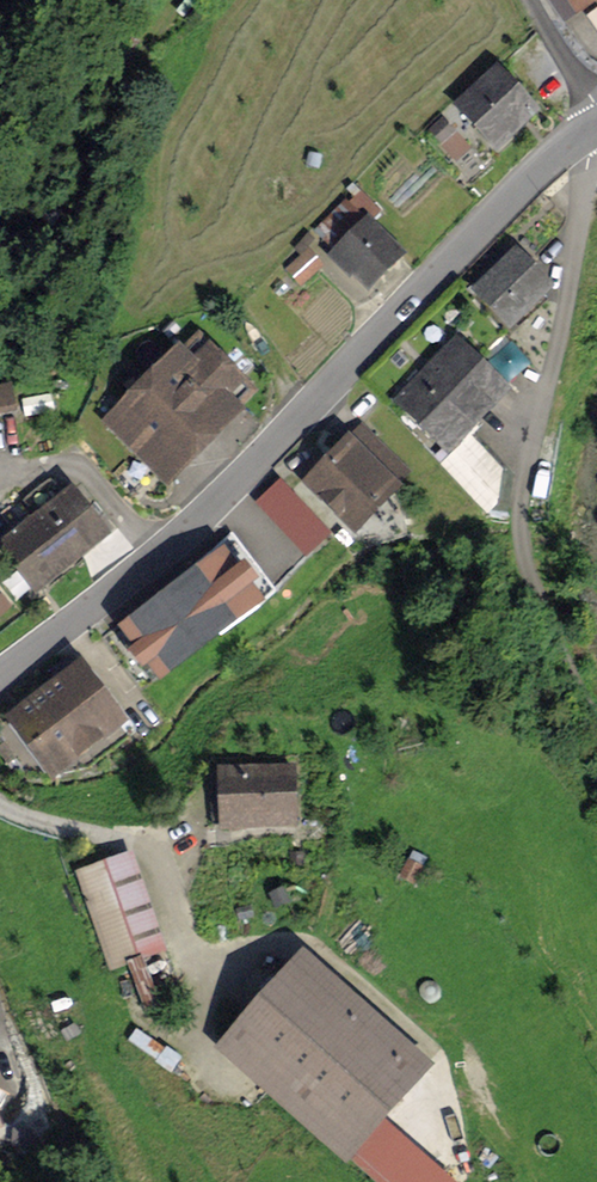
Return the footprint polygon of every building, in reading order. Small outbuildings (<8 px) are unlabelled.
[(573,26),(596,10),(596,0),(556,0),(573,26)] [(497,69),(452,112),(496,158),(541,114),(497,69)] [(336,238),(365,202),(351,191),(322,226),(336,238)] [(369,226),(331,266),(366,299),(404,259),(369,226)] [(310,232),(284,259),(303,277),(329,251),(310,232)] [(506,254),(468,295),(511,336),(549,295),(506,254)] [(198,335),(104,427),(169,492),(262,400),(198,335)] [(457,343),(395,409),(452,462),(514,395),(457,343)] [(19,399),(13,371),(0,374),(0,403),(19,399)] [(415,479),(362,429),(300,493),(354,544),(415,479)] [(0,553),(0,564),(31,603),(110,540),(73,494),(0,553)] [(257,572),(264,567),(236,528),(116,613),(157,671),(271,591),(257,572)] [(80,666),(3,725),(53,789),(130,730),(80,666)] [(295,769),(215,774),(219,837),(299,832),(295,769)] [(132,858),(74,878),(109,977),(166,957),(132,858)] [(310,955),(221,1054),(351,1171),(441,1072),(310,955)]
